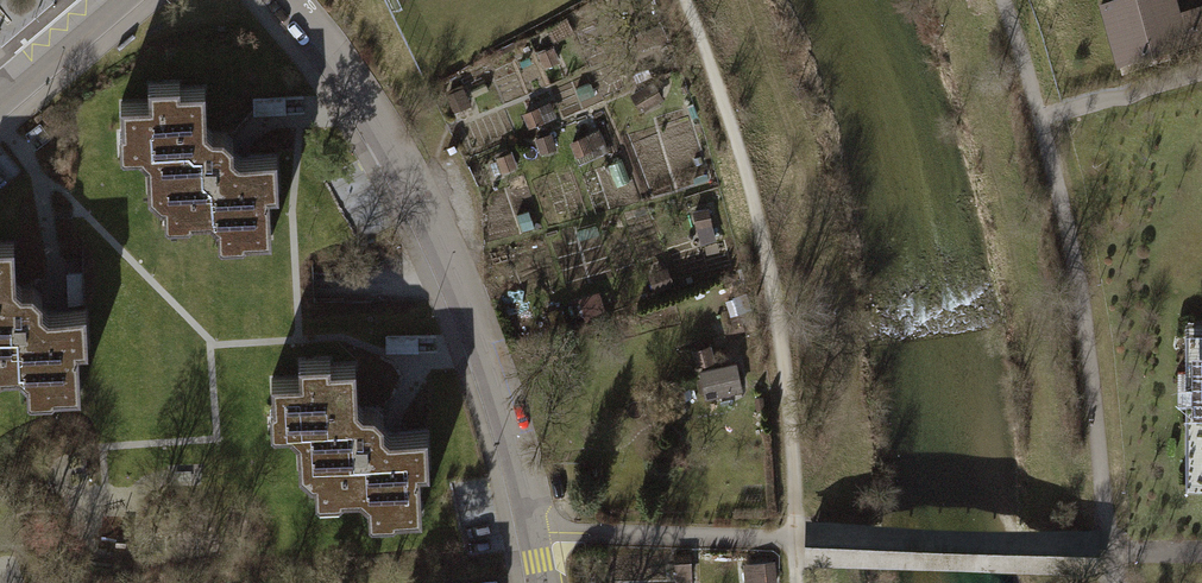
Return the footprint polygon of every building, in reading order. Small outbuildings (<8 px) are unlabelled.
[(1102,0),(1121,69),(1193,49),(1179,0),(1103,0),(1102,0)] [(651,47),(669,38),(664,26),(645,35),(651,47)] [(559,45),(542,52),(548,67),(565,60),(559,45)] [(663,98),(653,80),(629,93),(640,112),(663,98)] [(151,103),(124,103),(124,143),(138,158),(152,158),(152,188),(160,197),(192,197),(192,218),(213,218),(221,227),(243,227),(243,240),(269,240),(269,196),(276,196),(276,158),(233,158),(233,144),(224,136),(202,136),(202,90),(178,91),(178,81),(151,81),(151,103)] [(463,85),(448,91),(457,114),(473,107),(463,85)] [(545,105),(524,115),(530,130),(552,121),(545,105)] [(600,127),(572,139),(579,154),(606,142),(600,127)] [(552,134),(538,142),(543,152),(557,145),(552,134)] [(514,152),(496,157),(501,172),(519,166),(514,152)] [(607,191),(590,198),(596,213),(613,207),(607,191)] [(712,205),(692,209),(697,235),(716,231),(712,205)] [(1,354),(1,375),(22,375),(30,383),(52,383),(52,397),(78,397),(78,352),(85,352),(85,315),(42,315),(42,301),(33,292),(11,292),(11,247),(0,247),(0,354),(1,354)] [(669,265),(650,273),(657,291),(676,284),(669,265)] [(1194,324),(1191,483),(1201,483),(1201,324),(1194,324)] [(695,350),(705,396),(744,387),(739,362),(717,367),(712,346),(695,350)] [(303,374),(276,374),(276,414),(290,429),(304,429),(304,459),(312,468),(344,468),(344,489),(365,489),(373,498),(395,498),(395,511),(421,511),(421,466),(428,466),(428,429),(385,429),(385,415),(376,406),(354,406),(354,361),(330,361),(330,352),(303,352),(303,374)] [(698,555),(678,555),(679,580),(699,580),(698,555)] [(757,582),(777,582),(775,561),(755,564),(757,582)]
